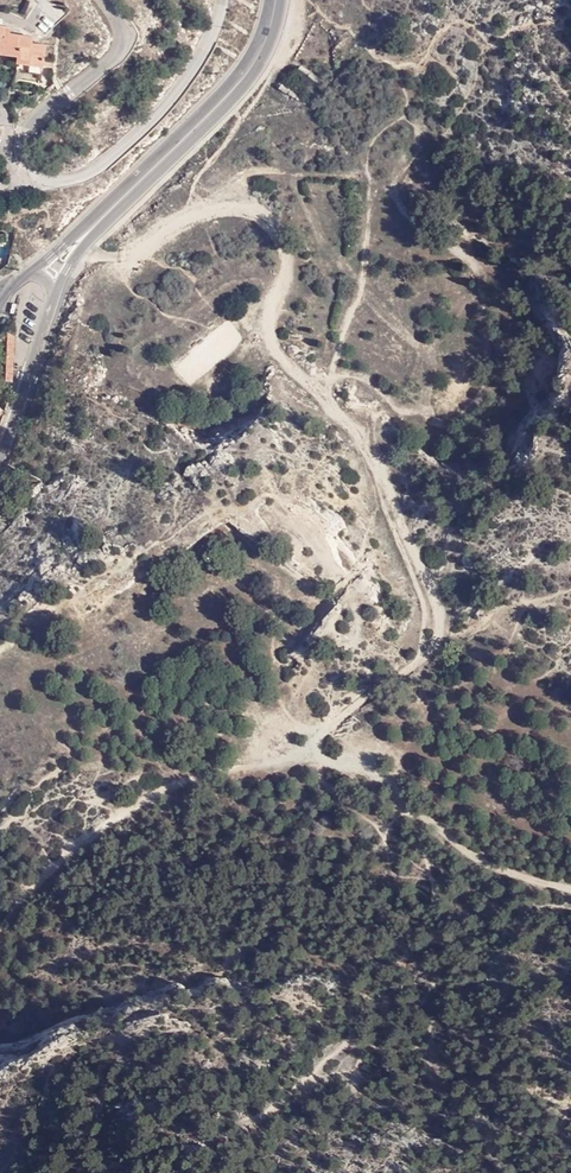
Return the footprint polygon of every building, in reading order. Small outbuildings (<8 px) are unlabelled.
[(19,52),(21,33),(10,31),(11,25),(0,24),(0,48),(19,52)] [(21,33),(19,52),(18,57),(42,60),(45,43),(32,41),(33,35),(21,33)] [(15,337),(8,333),(5,381),(12,381),(15,337)]
